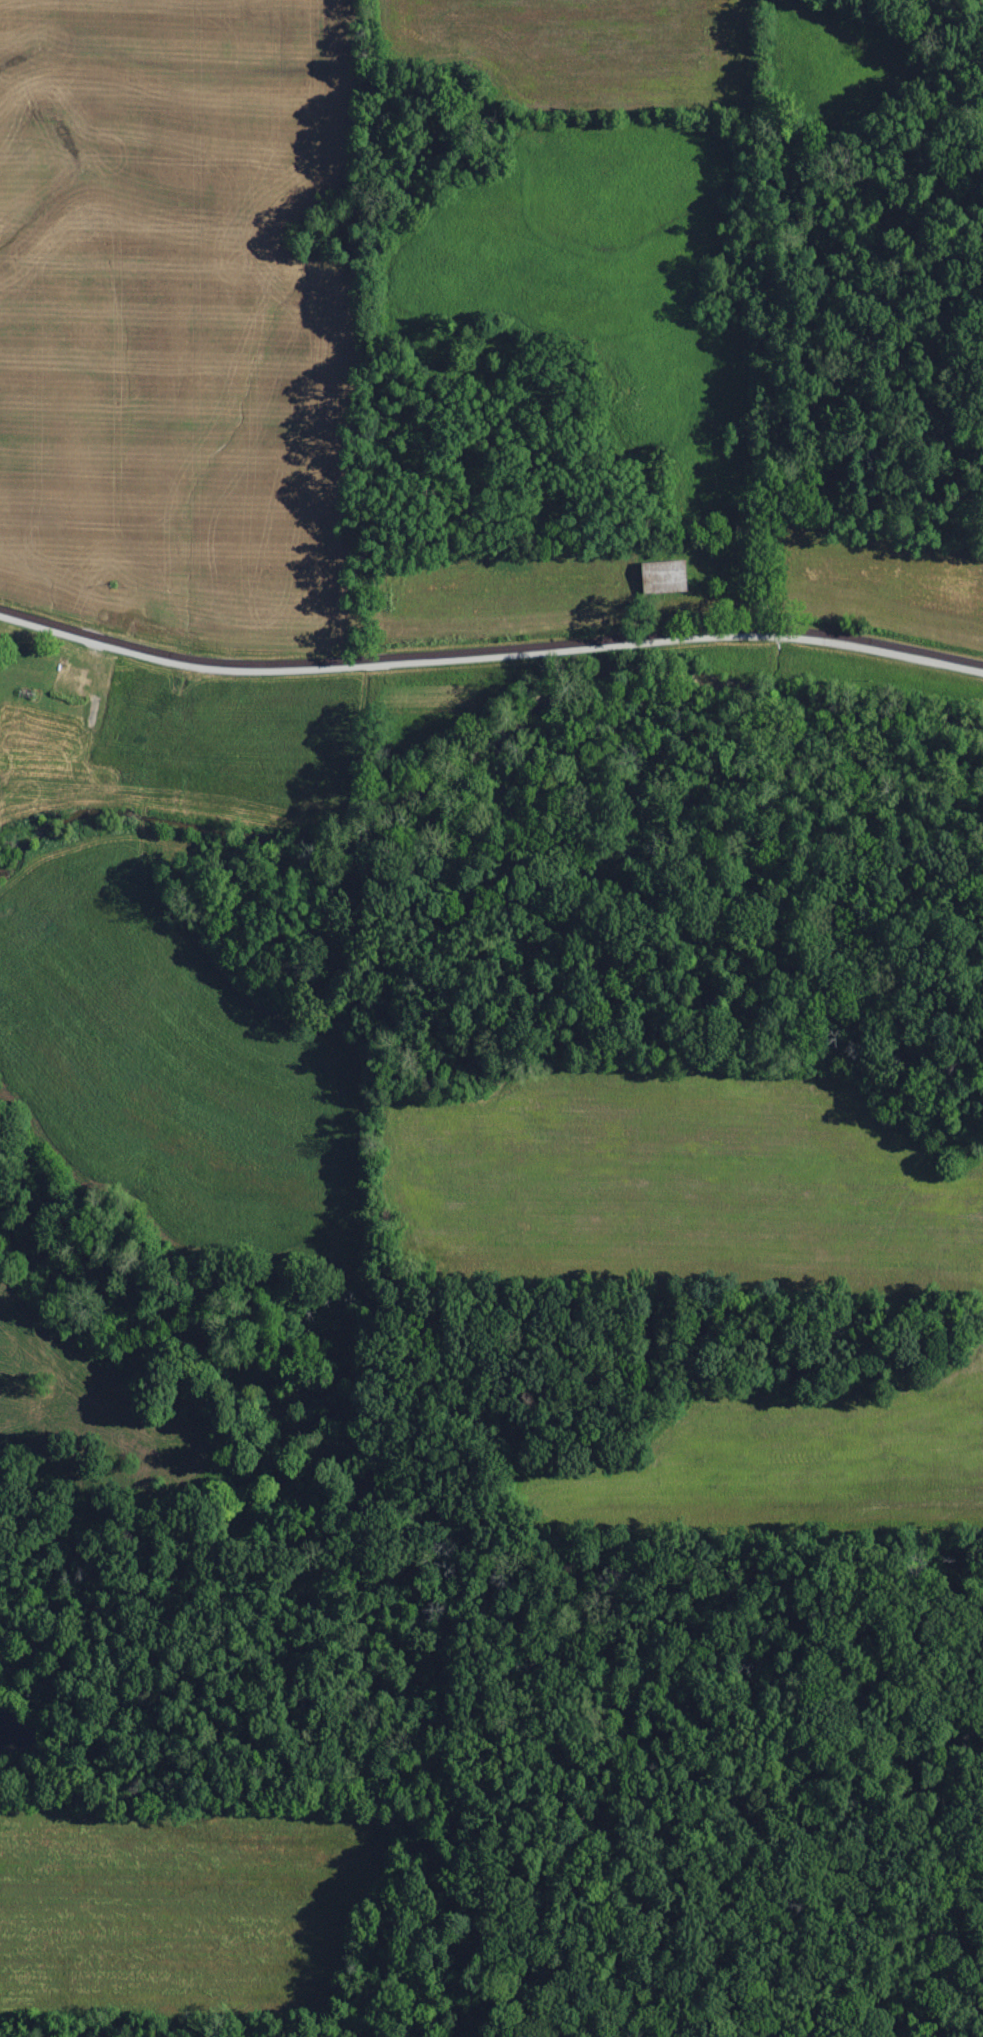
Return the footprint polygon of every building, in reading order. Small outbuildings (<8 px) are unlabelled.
[(687,591),(686,560),(642,562),(643,592),(687,591)]
